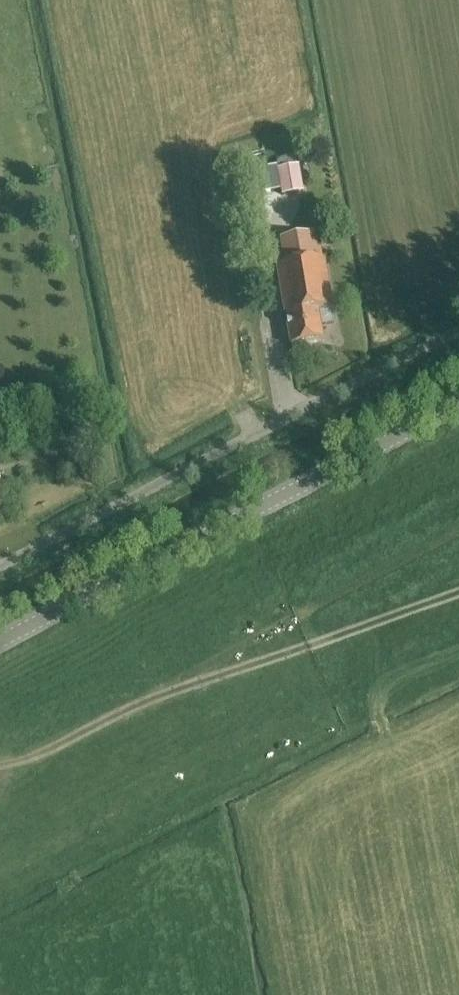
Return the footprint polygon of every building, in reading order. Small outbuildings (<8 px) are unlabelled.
[(274,168),(260,170),(264,188),(277,185),(274,168)] [(280,179),(282,194),(298,191),(296,176),(280,179)] [(285,267),(278,268),(292,346),(324,341),(321,325),(335,323),(329,289),(324,260),(323,260),(318,233),(280,239),(285,267)]
